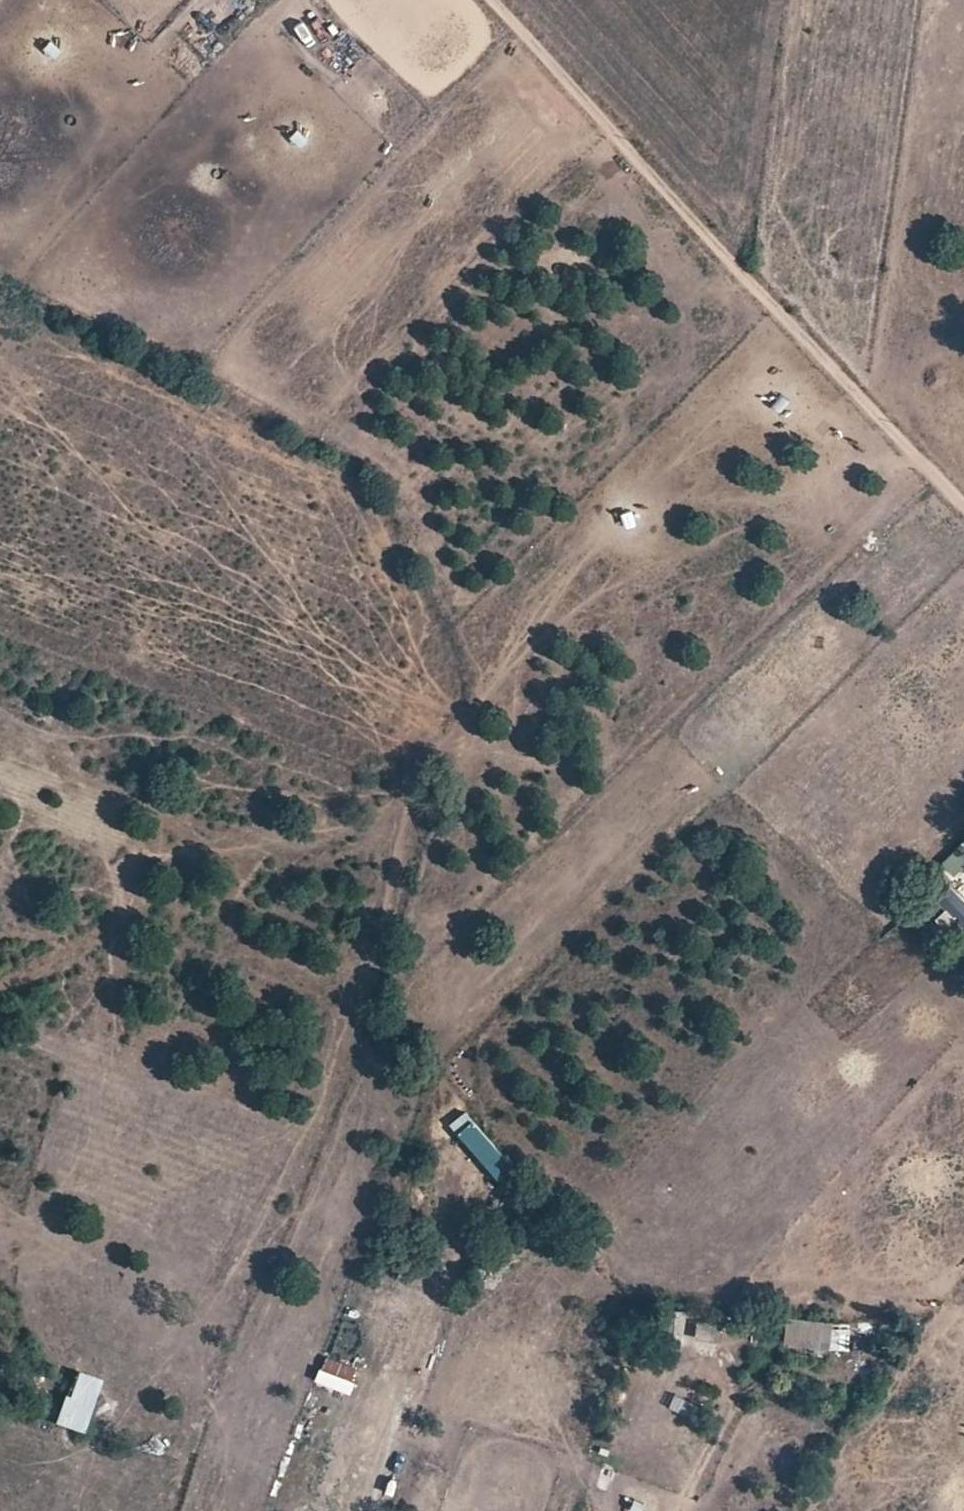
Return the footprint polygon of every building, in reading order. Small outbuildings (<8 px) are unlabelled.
[(685,1308),(666,1307),(665,1336),(683,1337),(685,1308)] [(829,1346),(832,1319),(789,1315),(786,1341),(829,1346)] [(698,1319),(696,1337),(723,1340),(724,1323),(698,1319)] [(58,1427),(87,1435),(102,1380),(73,1372),(58,1427)]
